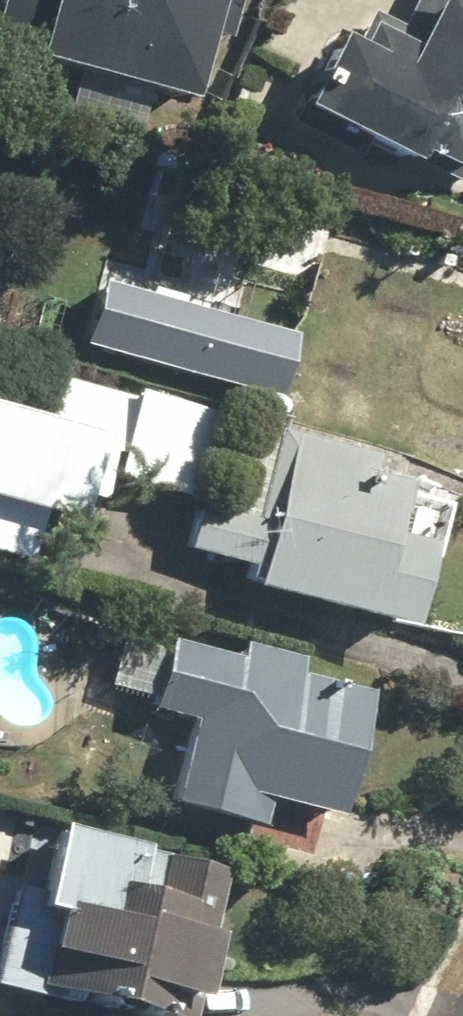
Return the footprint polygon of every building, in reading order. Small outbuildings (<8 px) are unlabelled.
[(172,111),(191,37),(222,46),(234,0),(0,0),(0,65),(172,111)] [(280,117),(393,174),(396,167),(460,200),(462,193),(462,0),(407,0),(391,32),(364,18),(355,35),(349,32),(335,58),(315,48),(280,117)] [(99,282),(84,340),(275,391),(290,333),(99,282)] [(109,479),(200,503),(222,415),(129,391),(128,395),(43,374),(32,419),(0,411),(0,552),(26,559),(38,515),(71,524),(78,499),(102,505),(109,479)] [(246,588),(399,631),(423,547),(386,536),(400,486),(366,476),(371,456),(276,430),(251,520),(194,504),(181,550),(251,570),(246,588)] [(257,803),(326,821),(360,694),(291,675),(296,657),(236,641),(232,657),(165,638),(146,709),(185,719),(162,805),(250,829),(257,803)] [(153,1015),(179,1015),(217,871),(52,828),(35,893),(10,886),(0,925),(0,986),(66,1003),(68,994),(153,1015)]
